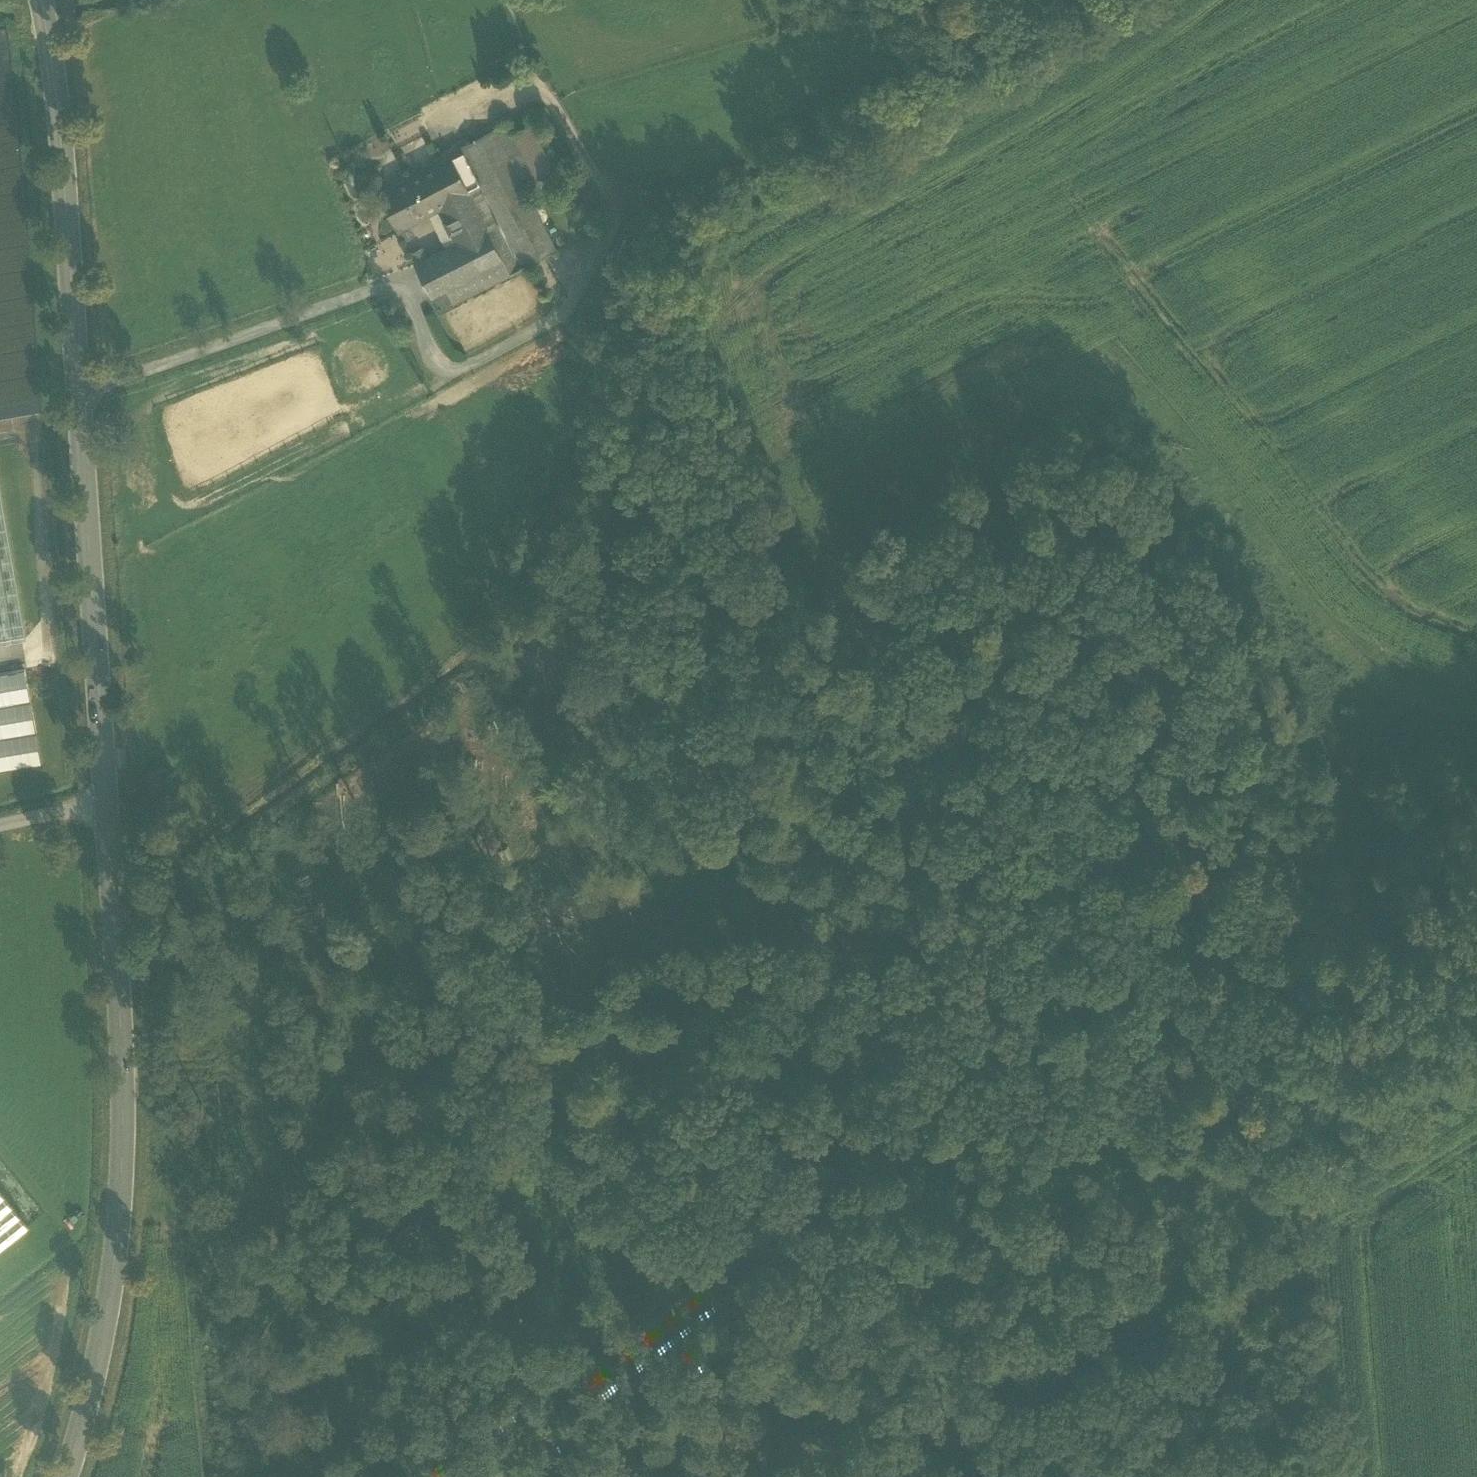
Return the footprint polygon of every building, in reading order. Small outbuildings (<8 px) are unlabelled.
[(528,122),(511,131),(533,173),(536,178),(552,168),(528,122)] [(511,131),(507,124),(495,130),(520,179),(533,173),(511,131)] [(495,130),(463,147),(472,164),(500,219),(485,227),(502,259),(509,273),(556,248),(520,179),(495,130)] [(463,147),(448,154),(457,172),(472,164),(463,147)] [(448,154),(410,174),(431,214),(439,210),(444,220),(455,242),(485,227),(457,172),(448,154)] [(472,164),(457,172),(485,227),(500,219),(472,164)] [(431,214),(410,174),(379,190),(399,230),(408,225),(428,215),(431,214)] [(433,225),(444,220),(439,210),(431,214),(428,215),(433,225)] [(444,220),(433,225),(444,248),(455,242),(444,220)] [(408,225),(399,230),(405,240),(414,235),(408,225)] [(444,248),(416,262),(432,294),(502,259),(485,227),(455,242),(444,248)] [(502,259),(432,294),(440,309),(509,273),(502,259)] [(26,638),(0,490),(0,643),(26,638)] [(0,673),(0,772),(40,765),(24,669),(0,673)] [(27,1226),(0,1192),(0,1248),(27,1226)]
